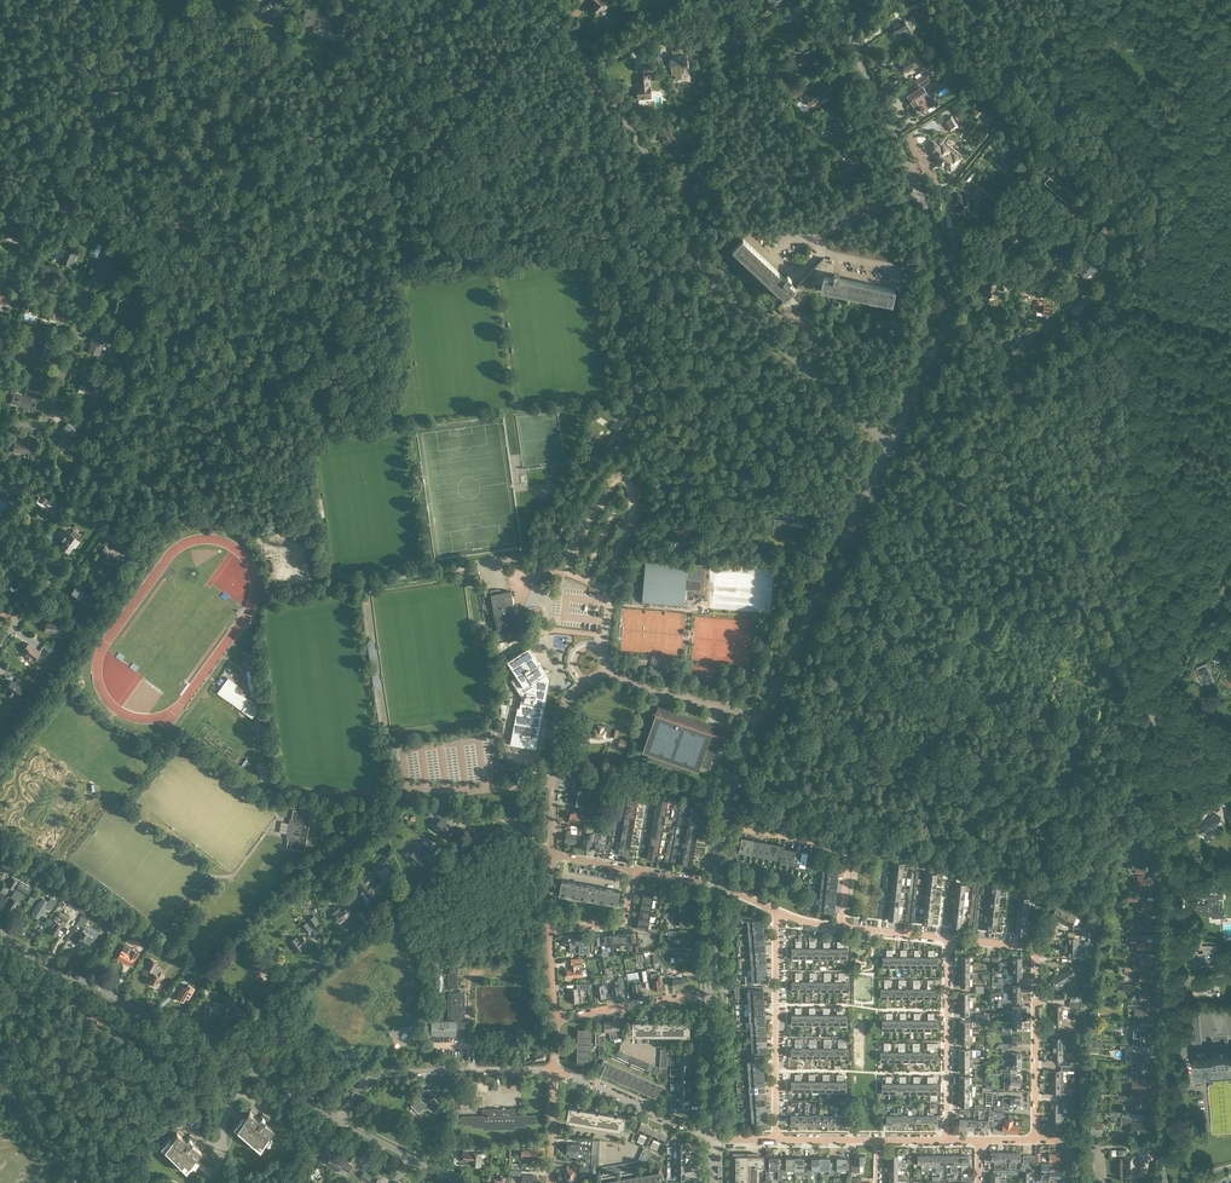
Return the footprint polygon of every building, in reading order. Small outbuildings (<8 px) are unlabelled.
[(222,6),(234,9),(236,0),(224,0),(222,6)] [(260,18),(264,19),(268,16),(269,14),(277,9),(279,10),(284,7),(285,3),(283,0),(273,0),(272,2),(264,7),(263,6),(258,9),(257,13),(260,18)] [(607,6),(600,0),(593,0),(595,2),(589,9),(597,16),(607,6)] [(318,33),(319,28),(328,30),(329,27),(343,30),(347,16),(333,13),(334,7),(327,5),(324,15),(326,15),(325,17),(319,16),(319,17),(317,17),(318,9),(305,6),(304,14),(303,18),(303,19),(304,19),(303,23),(314,26),(313,32),(315,32),(315,33),(318,33)] [(723,13),(728,22),(734,20),(732,16),(733,16),(730,9),(723,13)] [(760,15),(762,19),(765,16),(765,17),(772,13),(770,9),(760,15)] [(796,36),(793,31),(799,29),(795,20),(791,22),(789,20),(792,19),(788,11),(781,15),(784,22),(786,24),(779,27),(786,41),(796,36)] [(900,36),(904,33),(901,27),(903,25),(905,23),(904,21),(902,22),(899,23),(890,28),(894,36),(899,33),(900,36)] [(734,33),(726,38),(730,45),(737,42),(738,43),(738,42),(740,46),(746,43),(738,26),(732,29),(734,33)] [(338,52),(343,43),(335,41),(333,50),(338,52)] [(672,45),(673,56),(669,56),(670,66),(671,66),(672,76),(676,75),(676,80),(682,80),(681,71),(688,70),(686,55),(681,56),(680,44),(672,45)] [(801,68),(800,68),(801,67),(806,65),(808,69),(815,66),(809,54),(797,60),(798,62),(794,64),(796,70),(801,68)] [(915,69),(919,66),(913,56),(901,64),(906,73),(914,68),(915,69)] [(920,67),(923,71),(931,66),(928,62),(920,67)] [(637,89),(638,99),(651,98),(650,87),(649,87),(648,75),(640,76),(641,89),(637,89)] [(916,81),(921,87),(930,81),(926,75),(916,81)] [(815,92),(814,91),(813,91),(804,97),(810,106),(819,100),(820,101),(828,96),(822,86),(820,88),(819,87),(817,89),(817,90),(815,92)] [(803,94),(799,88),(790,94),(793,100),(803,94)] [(922,88),(909,96),(914,105),(917,103),(923,112),(935,105),(930,96),(928,98),(922,88)] [(951,115),(942,120),(950,132),(959,126),(951,115)] [(839,120),(822,127),(822,126),(820,127),(818,129),(817,132),(818,134),(819,136),(821,137),(822,138),(826,136),(826,135),(833,132),(836,139),(846,135),(839,120)] [(691,149),(685,140),(678,145),(674,139),(668,129),(659,134),(672,154),(674,152),(675,153),(676,152),(679,156),(691,149)] [(1024,150),(1010,139),(1006,143),(1009,146),(1001,156),(1005,158),(998,166),(1006,172),(1024,150)] [(940,148),(933,143),(928,149),(935,155),(935,156),(940,160),(937,163),(943,168),(944,167),(950,172),(962,157),(945,143),(940,148)] [(846,157),(843,148),(834,152),(839,162),(836,163),(840,171),(853,165),(855,170),(860,167),(855,155),(850,157),(846,157)] [(696,161),(700,167),(709,161),(705,155),(696,161)] [(696,194),(698,191),(699,191),(699,190),(702,186),(699,184),(703,179),(705,181),(713,169),(711,168),(712,166),(710,165),(709,167),(708,166),(702,175),(695,171),(688,184),(690,185),(688,189),(696,194)] [(970,171),(964,178),(969,182),(975,174),(970,171)] [(1068,195),(1070,193),(1063,186),(1062,188),(1050,177),(1044,183),(1066,203),(1064,205),(1069,209),(1076,201),(1072,197),(1071,198),(1068,195)] [(963,217),(965,213),(968,215),(974,207),(972,205),(975,202),(966,194),(963,198),(957,192),(950,200),(956,206),(955,207),(958,209),(956,211),(963,217)] [(1087,227),(1091,223),(1084,217),(1081,222),(1087,227)] [(1015,223),(1009,230),(1014,234),(1020,227),(1019,227),(1015,223)] [(5,235),(18,238),(21,227),(7,224),(5,235)] [(1115,248),(1121,241),(1122,240),(1118,237),(1117,237),(1105,227),(1099,235),(1115,248)] [(1009,238),(1002,245),(1010,252),(1017,245),(1014,242),(1016,240),(1012,237),(1011,239),(1009,238)] [(785,278),(743,239),(732,250),(785,299),(777,308),(786,316),(816,283),(822,285),(821,290),(892,303),(895,289),(838,278),(839,274),(834,273),(836,260),(830,258),(829,261),(823,258),(796,288),(789,281),(791,278),(788,275),(785,278)] [(65,251),(62,258),(61,257),(59,262),(70,267),(72,263),(73,264),(78,252),(70,249),(69,253),(65,251)] [(1049,259),(1046,268),(1054,271),(1057,261),(1058,262),(1060,256),(1051,253),(1049,259)] [(1079,272),(1086,279),(1092,273),(1094,275),(1104,265),(1094,256),(1091,259),(1087,256),(1079,265),(1082,268),(1079,272)] [(96,268),(90,280),(97,283),(97,282),(104,285),(105,284),(108,279),(112,281),(115,275),(118,276),(120,271),(110,267),(109,268),(105,267),(106,264),(100,262),(97,268),(96,268)] [(999,284),(1002,291),(1007,288),(1004,281),(999,284)] [(986,293),(989,298),(994,296),(995,297),(998,295),(994,287),(996,286),(994,282),(985,286),(988,292),(986,293)] [(116,298),(115,298),(109,314),(118,317),(120,312),(118,311),(121,302),(128,299),(129,302),(135,300),(133,294),(131,295),(129,290),(125,293),(125,294),(116,298)] [(12,298),(22,301),(23,301),(25,296),(24,296),(24,295),(14,292),(12,298)] [(27,293),(24,303),(29,305),(32,294),(27,293)] [(1082,310),(1084,308),(1079,303),(1080,301),(1076,297),(1072,302),(1075,305),(1069,311),(1077,317),(1083,311),(1082,310)] [(1042,313),(1052,314),(1053,307),(1046,306),(1046,304),(1043,304),(1043,305),(1041,304),(1041,302),(1037,301),(1037,302),(1034,302),(1033,311),(1036,311),(1043,312),(1042,313)] [(56,328),(62,330),(69,313),(50,305),(46,317),(58,321),(56,328)] [(1036,333),(1033,327),(1028,330),(1031,336),(1036,333)] [(110,346),(113,338),(96,331),(92,342),(89,352),(99,356),(104,344),(110,346)] [(1021,341),(1009,347),(1013,354),(1016,352),(1017,355),(1026,350),(1027,351),(1033,348),(1026,335),(1023,337),(1023,336),(1020,338),(1021,341)] [(48,363),(51,353),(54,354),(55,350),(43,345),(45,341),(40,339),(38,347),(41,348),(37,359),(48,363)] [(95,384),(96,381),(98,382),(100,378),(92,375),(90,379),(92,380),(91,383),(83,380),(80,389),(92,393),(95,385),(95,384)] [(34,410),(37,401),(35,400),(36,397),(37,397),(41,384),(32,381),(30,387),(29,387),(26,397),(15,394),(12,403),(34,410)] [(75,434),(74,433),(76,430),(68,423),(62,429),(65,432),(61,437),(61,436),(60,438),(62,440),(58,445),(59,446),(59,445),(67,451),(70,447),(69,447),(74,441),(69,437),(70,435),(72,437),(75,434)] [(15,440),(14,452),(28,453),(28,462),(36,462),(37,449),(29,449),(29,441),(15,440)] [(0,490),(0,499),(10,501),(14,483),(2,480),(0,490)] [(37,515),(42,519),(50,509),(52,510),(53,508),(60,513),(64,508),(59,504),(58,505),(50,499),(50,498),(43,493),(38,500),(45,505),(37,515)] [(800,534),(802,522),(794,521),(793,523),(784,522),(785,520),(774,519),(773,535),(787,536),(788,533),(800,534)] [(678,535),(688,529),(684,521),(672,528),(675,534),(677,532),(678,535)] [(64,542),(61,546),(69,552),(81,536),(74,530),(70,534),(62,529),(56,537),(64,542)] [(117,565),(124,555),(113,547),(111,550),(106,546),(101,553),(117,565)] [(131,556),(135,550),(129,547),(125,552),(131,556)] [(646,558),(642,604),(684,607),(684,599),(693,600),(694,593),(703,593),(705,569),(700,568),(687,567),(688,561),(646,558)] [(5,573),(8,575),(9,574),(16,579),(12,585),(19,591),(21,588),(20,587),(23,583),(25,584),(29,579),(19,572),(17,574),(5,566),(0,572),(4,575),(5,573)] [(489,596),(487,584),(480,585),(482,597),(489,596)] [(74,597),(82,603),(87,596),(89,598),(92,593),(85,588),(83,591),(76,587),(71,594),(75,597),(74,597)] [(222,594),(228,598),(231,594),(226,589),(222,594)] [(505,632),(505,629),(510,628),(511,631),(518,630),(511,591),(500,593),(500,589),(490,591),(495,619),(497,619),(498,626),(496,626),(498,634),(505,632)] [(65,626),(67,615),(59,614),(58,622),(46,621),(45,632),(59,634),(60,626),(65,626)] [(230,615),(225,622),(231,626),(236,619),(230,615)] [(238,634),(245,624),(238,620),(231,629),(238,634)] [(246,643),(240,638),(230,653),(235,657),(246,643)] [(29,644),(23,651),(27,654),(25,656),(28,659),(27,661),(32,664),(39,654),(44,658),(49,651),(42,646),(39,651),(29,644)] [(530,647),(507,661),(517,676),(511,680),(521,699),(519,707),(517,707),(515,717),(517,718),(514,733),(537,737),(543,717),(551,679),(530,647)] [(118,654),(124,658),(127,654),(121,649),(118,654)] [(243,651),(246,670),(257,668),(254,649),(243,651)] [(666,659),(653,655),(652,661),(653,661),(652,667),(650,666),(647,677),(660,680),(663,669),(659,668),(660,663),(665,664),(666,659)] [(1220,655),(1219,656),(1216,662),(1216,663),(1222,666),(1226,658),(1220,655)] [(132,664),(138,668),(141,664),(135,660),(132,664)] [(1201,684),(1204,683),(1206,684),(1209,683),(1209,681),(1211,680),(1208,673),(1211,671),(1207,663),(1196,667),(1201,678),(1199,679),(1201,684)] [(246,671),(251,698),(263,696),(263,693),(260,693),(260,688),(257,688),(254,670),(246,671)] [(244,689),(228,678),(218,693),(253,718),(260,707),(241,694),(244,689)] [(12,681),(6,689),(8,690),(6,692),(13,697),(14,695),(17,697),(18,697),(23,700),(31,690),(24,685),(22,688),(12,681)] [(725,730),(687,716),(658,706),(642,751),(649,753),(647,759),(690,774),(692,768),(698,770),(700,765),(711,769),(720,745),(723,746),(724,743),(725,738),(723,737),(725,730)] [(19,719),(13,714),(9,720),(15,724),(19,719)] [(611,736),(617,737),(618,730),(613,729),(613,727),(604,725),(604,727),(598,725),(597,729),(594,728),(592,736),(605,738),(605,734),(611,736)] [(620,738),(618,748),(625,750),(628,740),(620,738)] [(588,788),(585,788),(586,785),(582,784),(583,784),(576,783),(574,794),(581,795),(587,796),(588,788)] [(587,796),(581,795),(574,794),(574,795),(572,794),(572,798),(573,798),(572,805),(579,806),(579,805),(585,807),(587,796)] [(639,796),(628,794),(627,802),(638,804),(639,796)] [(668,801),(658,799),(656,807),(667,809),(668,801)] [(1224,804),(1218,799),(1211,807),(1216,812),(1224,804)] [(637,811),(638,804),(627,802),(626,809),(637,811)] [(703,807),(692,805),(691,813),(701,814),(703,807)] [(655,814),(666,816),(667,809),(656,807),(655,814)] [(625,817),(635,819),(637,811),(626,809),(625,817)] [(289,839),(287,848),(305,851),(312,813),(293,810),(292,819),(290,818),(287,839),(289,839)] [(440,821),(432,830),(436,833),(439,830),(447,836),(452,831),(444,824),(448,819),(441,814),(442,813),(439,810),(434,816),(440,821)] [(574,813),(571,813),(569,820),(585,822),(586,816),(590,817),(591,812),(588,811),(581,810),(580,813),(574,812),(574,813)] [(701,814),(691,813),(689,820),(700,822),(701,814)] [(654,822),(664,823),(666,816),(655,814),(654,822)] [(1211,840),(1217,833),(1212,829),(1213,828),(1214,828),(1217,824),(1217,825),(1220,820),(1214,815),(1211,819),(1209,818),(1199,831),(1206,837),(1207,836),(1211,840)] [(634,826),(635,819),(625,817),(623,824),(634,826)] [(700,822),(689,820),(688,827),(699,829),(700,822)] [(652,829),(663,831),(664,823),(654,822),(652,829)] [(633,833),(634,826),(623,824),(622,832),(633,833)] [(699,829),(688,827),(687,835),(697,837),(699,829)] [(651,836),(662,838),(663,831),(652,829),(651,836)] [(567,834),(566,833),(565,842),(570,842),(570,844),(574,844),(574,843),(576,843),(576,838),(580,838),(580,835),(583,836),(584,831),(577,831),(576,835),(571,834),(572,831),(568,831),(567,834)] [(605,842),(601,841),(602,834),(594,832),(593,841),(596,842),(595,850),(604,852),(605,842)] [(631,841),(633,833),(622,832),(621,839),(631,841)] [(594,834),(587,833),(586,838),(583,838),(581,848),(588,849),(589,846),(592,846),(594,834)] [(697,837),(687,835),(685,842),(696,844),(697,837)] [(650,844),(660,846),(662,838),(651,836),(650,844)] [(742,837),(739,852),(745,853),(748,838),(742,837)] [(751,854),(754,839),(748,838),(745,853),(751,854)] [(630,848),(631,841),(621,839),(619,846),(619,847),(630,848)] [(754,839),(751,854),(757,856),(760,840),(754,839)] [(434,848),(425,840),(421,845),(430,853),(434,848)] [(760,840),(757,856),(763,857),(766,841),(760,840)] [(1152,840),(1142,840),(1142,849),(1142,852),(1138,852),(1138,862),(1147,862),(1147,861),(1153,861),(1153,852),(1152,852),(1152,840)] [(766,841),(763,857),(769,858),(772,842),(766,841)] [(696,844),(685,842),(684,850),(695,852),(696,844)] [(772,842),(769,858),(775,859),(778,844),(772,842)] [(418,853),(422,849),(415,844),(410,850),(412,852),(408,858),(419,867),(422,863),(423,863),(425,860),(425,859),(418,853)] [(648,851),(659,853),(660,846),(650,844),(648,851)] [(784,847),(784,845),(778,844),(775,859),(781,860),(784,847)] [(629,856),(630,848),(619,847),(619,846),(616,846),(615,851),(616,851),(615,853),(618,854),(629,856)] [(781,860),(780,863),(787,864),(790,848),(784,847),(781,860)] [(790,848),(787,864),(793,865),(796,849),(790,848)] [(799,866),(802,851),(796,849),(793,865),(799,866)] [(683,857),(693,859),(695,852),(684,850),(683,857)] [(647,859),(658,861),(659,853),(648,851),(647,859)] [(805,867),(808,852),(802,851),(799,866),(805,867)] [(811,868),(814,853),(808,852),(805,867),(811,868)] [(384,857),(375,865),(380,871),(389,863),(384,857)] [(681,865),(692,867),(693,859),(683,857),(681,865)] [(904,863),(894,861),(893,869),(903,870),(907,870),(907,867),(903,867),(904,863)] [(902,877),(903,870),(893,869),(893,876),(902,877)] [(937,873),(927,872),(927,880),(936,881),(937,873)] [(364,891),(370,898),(375,893),(372,889),(383,879),(378,874),(373,879),(374,880),(368,886),(362,879),(357,883),(364,891)] [(893,876),(892,883),(902,884),(902,877),(893,876)] [(1140,885),(1137,885),(1137,891),(1144,891),(1144,887),(1152,887),(1152,877),(1144,877),(1144,876),(1140,876),(1140,885)] [(9,887),(13,889),(17,883),(16,882),(17,880),(14,878),(9,887)] [(562,880),(559,894),(579,897),(581,883),(562,880)] [(936,888),(936,881),(927,880),(926,887),(936,888)] [(20,882),(16,889),(27,895),(30,888),(20,882)] [(46,882),(43,888),(50,892),(51,889),(56,892),(57,888),(46,882)] [(601,887),(581,883),(579,897),(598,900),(601,887)] [(891,890),(901,892),(902,884),(892,883),(891,890)] [(965,884),(955,883),(955,890),(965,891),(968,891),(969,888),(965,888),(965,884)] [(1000,887),(990,886),(990,891),(988,890),(987,894),(990,894),(1000,895),(1000,887)] [(620,890),(601,887),(598,900),(618,904),(620,890)] [(935,895),(936,888),(926,887),(924,887),(924,891),(925,891),(925,894),(935,895)] [(654,892),(644,890),(642,898),(653,900),(654,892)] [(900,899),(901,892),(891,890),(890,898),(900,899)] [(954,897),(964,898),(965,891),(955,890),(954,897)] [(922,901),(924,901),(934,902),(935,895),(925,894),(925,898),(923,898),(922,901)] [(1000,895),(990,894),(989,901),(999,902),(1000,895)] [(1224,918),(1224,911),(1219,911),(1219,903),(1220,903),(1220,902),(1221,901),(1220,900),(1219,900),(1219,899),(1223,899),(1223,894),(1213,894),(1213,897),(1208,897),(1208,903),(1209,903),(1209,906),(1197,906),(1197,913),(1202,913),(1202,915),(1206,915),(1206,917),(1212,917),(1212,918),(1224,918)] [(18,902),(17,901),(19,899),(13,895),(11,898),(10,901),(6,899),(3,905),(13,911),(18,902)] [(679,908),(679,909),(687,909),(687,904),(688,904),(688,899),(687,899),(687,898),(680,898),(680,895),(666,895),(666,904),(675,904),(675,908),(679,908)] [(72,896),(67,905),(71,907),(81,912),(86,905),(76,899),(72,896)] [(57,901),(53,899),(51,897),(48,901),(42,898),(40,902),(35,910),(34,910),(32,913),(33,914),(32,915),(33,916),(34,915),(39,918),(45,908),(47,909),(48,908),(52,910),(57,901)] [(963,905),(964,898),(954,897),(953,904),(963,905)] [(1029,898),(1019,897),(1018,904),(1028,905),(1029,898)] [(642,898),(641,905),(652,907),(653,900),(642,898)] [(899,906),(900,902),(903,903),(904,899),(900,899),(890,898),(889,905),(899,906)] [(1152,907),(1152,906),(1152,902),(1145,902),(1145,900),(1141,900),(1141,902),(1138,901),(1138,910),(1141,910),(1142,910),(1142,911),(1146,912),(1146,910),(1152,911),(1152,909),(1152,907)] [(924,908),(933,910),(934,902),(924,901),(924,908)] [(999,902),(989,901),(988,908),(998,909),(999,902)] [(952,912),(962,913),(963,905),(953,904),(952,912)] [(1030,913),(1030,909),(1028,909),(1028,905),(1018,904),(1017,911),(1027,912),(1030,913)] [(640,913),(651,915),(652,907),(641,905),(640,913)] [(899,913),(899,906),(889,905),(889,912),(899,913)] [(352,913),(346,906),(342,909),(341,907),(332,914),(340,923),(352,913)] [(1051,916),(1059,920),(1064,912),(1065,910),(1062,908),(1061,910),(1056,907),(1051,916)] [(919,912),(919,915),(933,917),(933,910),(924,908),(923,912),(919,912)] [(998,909),(988,908),(986,908),(985,915),(987,915),(997,916),(998,909)] [(1065,910),(1064,912),(1059,920),(1071,927),(1077,916),(1065,910)] [(1027,912),(1017,911),(1017,919),(1027,920),(1027,912)] [(54,935),(56,935),(62,925),(61,924),(63,920),(66,921),(67,920),(68,921),(69,919),(68,918),(69,917),(60,912),(58,916),(58,917),(56,916),(54,920),(48,931),(52,933),(52,934),(54,935)] [(676,921),(676,925),(689,925),(689,916),(680,916),(680,912),(672,912),(672,921),(676,921)] [(888,919),(898,921),(899,913),(889,912),(888,919)] [(952,912),(952,919),(962,920),(962,913),(952,912)] [(640,913),(639,921),(649,922),(651,915),(640,913)] [(918,919),(922,919),(922,923),(932,924),(933,917),(919,915),(918,919)] [(997,916),(987,915),(987,923),(997,924),(997,916)] [(83,930),(85,932),(89,925),(86,923),(88,919),(82,916),(77,923),(80,925),(84,928),(83,930)] [(951,926),(961,927),(962,920),(952,919),(951,926)] [(1016,926),(1026,927),(1027,920),(1017,919),(1016,926)] [(1150,922),(1147,921),(1147,920),(1141,920),(1138,920),(1135,920),(1135,929),(1141,929),(1146,929),(1146,930),(1150,930),(1150,929),(1150,922)] [(637,928),(648,930),(648,929),(649,922),(639,921),(637,928)] [(307,923),(301,926),(306,933),(312,930),(307,923)] [(986,930),(996,931),(997,924),(987,923),(986,930)] [(1015,933),(1025,934),(1026,927),(1016,926),(1015,933)] [(85,932),(83,930),(79,937),(80,938),(78,941),(87,946),(90,940),(92,936),(89,934),(85,932)] [(634,932),(627,933),(628,944),(635,943),(634,932)] [(812,932),(811,939),(819,940),(820,932),(812,932)] [(627,933),(619,934),(620,945),(628,944),(627,933)] [(604,935),(605,946),(613,945),(611,934),(604,935)] [(619,934),(611,934),(613,945),(620,945),(619,934)] [(689,943),(689,935),(685,935),(685,934),(675,934),(675,939),(680,938),(680,943),(689,943)] [(308,943),(303,936),(298,939),(297,937),(291,941),(298,952),(304,948),(303,947),(308,943)] [(565,946),(566,946),(566,947),(575,947),(575,945),(577,945),(577,941),(583,940),(583,936),(574,937),(565,938),(565,946)] [(1067,943),(1066,944),(1066,947),(1067,947),(1078,947),(1081,947),(1081,943),(1079,943),(1079,941),(1078,941),(1078,938),(1067,937),(1067,943)] [(1151,943),(1146,942),(1141,941),(1141,942),(1137,942),(1137,950),(1140,950),(1151,951),(1151,950),(1152,949),(1152,947),(1151,946),(1151,943)] [(590,956),(590,946),(579,947),(580,954),(587,953),(587,956),(590,956)] [(1194,959),(1195,965),(1201,964),(1201,965),(1212,965),(1212,966),(1218,965),(1217,957),(1216,957),(1216,953),(1213,953),(1213,950),(1217,950),(1217,946),(1203,946),(1204,946),(1204,954),(1201,954),(1198,954),(1198,951),(1192,952),(1193,959),(1194,959)] [(121,961),(131,966),(136,958),(139,952),(132,949),(130,952),(125,950),(126,948),(124,947),(122,951),(121,950),(118,957),(122,959),(121,961)] [(1081,947),(1078,947),(1067,947),(1067,957),(1077,957),(1077,952),(1083,952),(1083,954),(1086,954),(1086,948),(1081,948),(1081,947)] [(225,955),(229,962),(237,956),(232,950),(225,955)] [(663,967),(663,969),(667,968),(667,967),(657,951),(653,951),(655,968),(660,967),(663,967)] [(675,962),(679,962),(689,962),(689,953),(681,953),(681,952),(675,952),(675,962)] [(169,960),(174,963),(175,962),(178,964),(182,958),(173,953),(169,960)] [(969,964),(969,960),(970,957),(969,957),(969,956),(966,956),(966,957),(960,957),(960,964),(969,964)] [(1138,958),(1138,965),(1141,965),(1141,966),(1151,966),(1151,962),(1151,958),(1141,957),(1141,958),(1138,958)] [(152,985),(155,986),(155,985),(156,986),(163,973),(154,968),(157,962),(152,959),(145,970),(151,973),(152,973),(153,973),(148,981),(153,984),(152,985)] [(571,959),(572,964),(572,966),(571,966),(571,970),(567,970),(568,977),(578,976),(578,977),(583,977),(583,968),(581,969),(580,963),(582,963),(581,959),(571,959)] [(253,971),(261,981),(270,975),(261,964),(253,971)] [(451,966),(451,986),(460,986),(460,967),(451,966)] [(1059,974),(1064,983),(1075,976),(1070,967),(1059,974)] [(642,981),(648,980),(646,970),(638,971),(640,978),(629,980),(629,985),(632,984),(633,993),(642,992),(640,983),(643,983),(642,981)] [(654,990),(662,989),(661,984),(662,984),(661,976),(660,976),(659,972),(651,974),(652,978),(650,979),(652,980),(653,980),(654,990)] [(1139,973),(1136,973),(1136,981),(1139,981),(1139,982),(1151,982),(1151,978),(1150,978),(1150,973),(1139,973)] [(1050,979),(1056,988),(1064,983),(1059,974),(1050,979)] [(682,978),(673,979),(672,976),(670,977),(670,981),(673,981),(674,986),(684,985),(684,984),(689,984),(688,976),(682,977),(682,978)] [(624,985),(623,977),(619,978),(619,981),(615,981),(616,986),(612,986),(613,996),(621,995),(619,985),(624,985)] [(605,990),(606,990),(605,989),(609,988),(607,979),(603,980),(604,985),(597,986),(599,998),(606,997),(605,990)] [(1207,983),(1193,984),(1194,994),(1215,992),(1214,979),(1206,979),(1207,983)] [(181,1000),(183,1001),(185,997),(188,999),(195,988),(188,985),(186,989),(183,987),(181,990),(177,998),(178,999),(178,1000),(181,1001),(181,1000)] [(581,988),(569,989),(569,995),(570,995),(571,1002),(582,1001),(582,996),(581,996),(581,988)] [(1139,991),(1137,991),(1136,999),(1139,999),(1139,1000),(1144,1000),(1144,1003),(1149,1003),(1149,1000),(1149,999),(1150,999),(1150,996),(1150,992),(1144,992),(1144,991),(1139,991)] [(431,1037),(457,1037),(457,1029),(460,1028),(460,1029),(465,1029),(465,993),(448,993),(448,1020),(431,1020),(431,1037)] [(1021,1001),(1021,993),(1008,993),(1008,1000),(998,1000),(998,1004),(1002,1004),(1011,1004),(1011,1000),(1012,1000),(1012,1001),(1021,1001)] [(1079,1008),(1079,998),(1075,998),(1075,996),(1072,996),(1072,998),(1071,998),(1071,1001),(1069,1001),(1069,1008),(1079,1008)] [(217,1008),(206,1006),(205,1014),(209,1014),(209,1015),(209,1016),(213,1016),(213,1017),(215,1017),(215,1016),(220,1016),(224,1016),(226,1012),(230,1014),(236,1005),(230,1001),(227,1005),(217,1004),(217,1008)] [(1051,1010),(1051,1015),(1052,1015),(1052,1019),(1062,1018),(1062,1005),(1052,1005),(1052,1010),(1051,1010)] [(1127,1009),(1134,1009),(1134,1017),(1147,1018),(1148,1010),(1139,1009),(1139,1006),(1128,1005),(1127,1009)] [(1052,1028),(1062,1028),(1062,1018),(1052,1019),(1052,1028)] [(615,1043),(617,1042),(615,1029),(620,1029),(618,1020),(611,1022),(613,1037),(614,1039),(615,1043)] [(605,1031),(609,1031),(609,1034),(610,1034),(611,1040),(614,1039),(613,1037),(611,1022),(604,1023),(605,1031)] [(633,1036),(652,1036),(652,1022),(633,1022),(633,1036)] [(652,1036),(671,1036),(671,1022),(652,1022),(652,1036)] [(690,1022),(671,1022),(671,1036),(690,1036),(690,1022)] [(1137,1037),(1148,1038),(1148,1037),(1149,1037),(1149,1033),(1148,1033),(1148,1029),(1136,1029),(1136,1033),(1138,1033),(1138,1037),(1137,1037)] [(591,1063),(589,1063),(590,1030),(578,1030),(578,1037),(577,1063),(585,1063),(585,1067),(591,1067),(591,1063)] [(1220,1034),(1213,1035),(1213,1046),(1228,1044),(1227,1034),(1220,1034)] [(1021,1037),(1021,1036),(1010,1036),(1009,1043),(1012,1043),(1012,1044),(1016,1044),(1017,1043),(1021,1044),(1021,1040),(1022,1040),(1022,1037),(1021,1037)] [(1148,1038),(1137,1037),(1133,1037),(1132,1045),(1136,1045),(1136,1046),(1148,1046),(1148,1038)] [(1063,1038),(1052,1038),(1052,1051),(1063,1051),(1063,1038)] [(612,1058),(619,1061),(620,1058),(623,1051),(620,1050),(617,1057),(613,1055),(612,1058)] [(1063,1061),(1063,1051),(1052,1051),(1052,1061),(1063,1061)] [(535,1061),(545,1060),(544,1053),(534,1054),(535,1061)] [(1137,1063),(1137,1064),(1147,1064),(1147,1063),(1148,1063),(1148,1059),(1147,1059),(1147,1056),(1131,1055),(1131,1063),(1137,1063)] [(1209,1082),(1213,1130),(1230,1129),(1230,1079),(1227,1079),(1227,1072),(1230,1071),(1230,1057),(1230,1055),(1213,1057),(1213,1059),(1198,1060),(1198,1059),(1192,1060),(1194,1074),(1214,1073),(1214,1080),(1209,1082)] [(605,1066),(601,1074),(656,1098),(661,1087),(606,1063),(607,1061),(604,1060),(601,1065),(605,1066)] [(1136,1068),(1135,1068),(1135,1072),(1147,1072),(1147,1064),(1137,1064),(1136,1068)] [(975,1074),(983,1074),(986,1074),(986,1072),(985,1072),(985,1065),(981,1065),(981,1071),(975,1071),(975,1074)] [(657,1078),(667,1078),(667,1068),(660,1068),(657,1075),(657,1078)] [(1061,1071),(1050,1071),(1050,1084),(1060,1084),(1063,1084),(1063,1071),(1061,1071)] [(1010,1085),(1020,1085),(1020,1084),(1021,1083),(1021,1081),(1020,1080),(1020,1077),(1016,1077),(1016,1074),(1011,1074),(1011,1078),(1008,1078),(1008,1082),(1010,1083),(1010,1085)] [(1136,1089),(1146,1090),(1146,1089),(1147,1088),(1147,1086),(1146,1085),(1146,1081),(1131,1081),(1131,1091),(1136,1091),(1136,1089)] [(1050,1084),(1050,1094),(1060,1094),(1063,1094),(1063,1084),(1060,1084),(1050,1084)] [(433,1089),(433,1090),(418,1090),(419,1095),(420,1097),(411,1106),(419,1113),(423,1110),(430,1109),(433,1113),(434,1112),(436,1115),(443,1108),(433,1098),(437,1094),(437,1089),(433,1089)] [(1015,1106),(1015,1105),(1020,1105),(1020,1098),(1011,1097),(1011,1098),(1003,1098),(1003,1107),(1007,1107),(1009,1108),(1011,1106),(1015,1106)] [(1144,1109),(1145,1109),(1146,1108),(1147,1107),(1147,1106),(1146,1106),(1146,1105),(1146,1102),(1142,1102),(1142,1099),(1132,1099),(1132,1103),(1135,1103),(1135,1108),(1143,1108),(1144,1109)] [(1063,1108),(1063,1104),(1061,1104),(1050,1103),(1050,1113),(1060,1113),(1064,1113),(1064,1108),(1063,1108)] [(588,1110),(569,1107),(567,1121),(585,1124),(588,1110)] [(526,1124),(537,1124),(537,1115),(515,1116),(515,1109),(483,1110),(483,1116),(461,1117),(461,1125),(472,1125),(472,1128),(483,1127),(483,1130),(516,1130),(515,1127),(526,1126),(526,1124)] [(585,1124),(604,1127),(606,1113),(588,1110),(585,1124)] [(266,1119),(263,1117),(260,1122),(259,1121),(260,1119),(250,1112),(246,1119),(238,1130),(262,1151),(276,1129),(266,1123),(265,1125),(263,1124),(266,1119)] [(1003,1114),(993,1112),(993,1121),(1001,1122),(1001,1123),(1003,1124),(1002,1131),(1008,1132),(1008,1133),(1013,1134),(1013,1133),(1018,1134),(1018,1131),(1019,1130),(1019,1128),(1019,1127),(1019,1126),(1012,1125),(1013,1121),(1012,1121),(1012,1120),(1009,1119),(1009,1120),(1005,1120),(1002,1119),(1003,1114)] [(625,1117),(606,1113),(604,1127),(622,1130),(625,1117)] [(796,1113),(796,1116),(791,1116),(791,1119),(790,1119),(790,1124),(791,1124),(791,1125),(792,1125),(792,1126),(795,1126),(795,1125),(798,1125),(798,1116),(798,1113),(796,1113)] [(1060,1127),(1060,1113),(1050,1113),(1050,1127),(1060,1127)] [(1129,1118),(1122,1118),(1121,1122),(1124,1123),(1124,1124),(1131,1125),(1131,1132),(1139,1132),(1139,1136),(1146,1137),(1146,1132),(1145,1132),(1146,1123),(1129,1123),(1129,1118)] [(647,1126),(641,1124),(637,1131),(641,1133),(640,1136),(643,1137),(644,1134),(647,1126)] [(646,1138),(647,1136),(650,1137),(654,1129),(647,1126),(644,1134),(643,1137),(646,1138)] [(653,1141),(656,1143),(657,1140),(661,1132),(654,1129),(650,1137),(654,1139),(653,1141)] [(664,1143),(667,1135),(661,1132),(657,1140),(656,1143),(659,1144),(660,1141),(664,1143)] [(192,1141),(189,1139),(186,1143),(185,1142),(186,1140),(177,1133),(164,1150),(186,1172),(201,1152),(192,1144),(190,1146),(189,1145),(192,1141)] [(514,1146),(515,1146),(515,1150),(520,1150),(520,1152),(522,1152),(521,1157),(529,1158),(538,1159),(538,1149),(530,1149),(527,1149),(523,1149),(523,1145),(514,1145),(514,1146)] [(592,1151),(567,1148),(567,1153),(570,1153),(569,1156),(578,1157),(578,1155),(582,1155),(582,1156),(592,1157),(592,1155),(592,1151)] [(1122,1177),(1123,1177),(1123,1179),(1124,1179),(1125,1177),(1137,1177),(1137,1156),(1126,1156),(1125,1149),(1118,1150),(1118,1156),(1122,1156),(1122,1177)] [(647,1158),(660,1163),(662,1156),(650,1151),(649,1155),(647,1158)] [(471,1166),(481,1167),(482,1154),(463,1153),(462,1161),(467,1162),(467,1161),(471,1161),(471,1166)] [(1050,1162),(1055,1162),(1060,1162),(1060,1154),(1050,1154),(1047,1154),(1047,1161),(1050,1161),(1050,1162)] [(757,1166),(764,1166),(764,1156),(735,1156),(735,1182),(757,1182),(757,1166)] [(851,1164),(851,1173),(860,1172),(860,1165),(864,1165),(864,1156),(855,1156),(855,1164),(851,1164)] [(331,1157),(329,1160),(328,1160),(327,1162),(327,1163),(334,1168),(339,1171),(341,1167),(348,1172),(353,1165),(340,1157),(338,1160),(335,1159),(331,1157)] [(778,1165),(778,1158),(769,1158),(769,1170),(774,1170),(774,1172),(778,1172),(778,1181),(782,1181),(782,1165),(778,1165)] [(782,1181),(782,1176),(786,1176),(786,1170),(795,1170),(795,1158),(786,1158),(786,1165),(782,1165),(782,1181)] [(804,1171),(804,1175),(808,1175),(808,1165),(804,1165),(804,1158),(795,1158),(795,1170),(804,1171)] [(812,1176),(812,1170),(820,1170),(820,1158),(811,1158),(811,1165),(808,1165),(808,1175),(812,1176)] [(829,1171),(829,1175),(833,1175),(833,1165),(829,1165),(829,1158),(820,1158),(820,1170),(829,1171)] [(837,1175),(837,1170),(846,1171),(846,1158),(837,1158),(837,1165),(833,1165),(833,1175),(837,1175)] [(324,1163),(320,1165),(328,1175),(331,1173),(324,1163)] [(1060,1170),(1054,1170),(1054,1168),(1050,1168),(1050,1164),(1041,1164),(1041,1174),(1060,1174),(1060,1170)] [(565,1173),(565,1176),(564,1176),(564,1179),(565,1179),(565,1180),(576,1181),(576,1173),(577,1170),(566,1169),(566,1170),(565,1170),(565,1172),(565,1173)] [(360,1177),(368,1182),(372,1176),(364,1171),(360,1177)] [(611,1182),(661,1182),(660,1178),(663,1178),(662,1172),(659,1173),(659,1175),(611,1182)] [(518,1175),(518,1179),(522,1179),(522,1182),(536,1182),(537,1176),(521,1175),(518,1175)]
